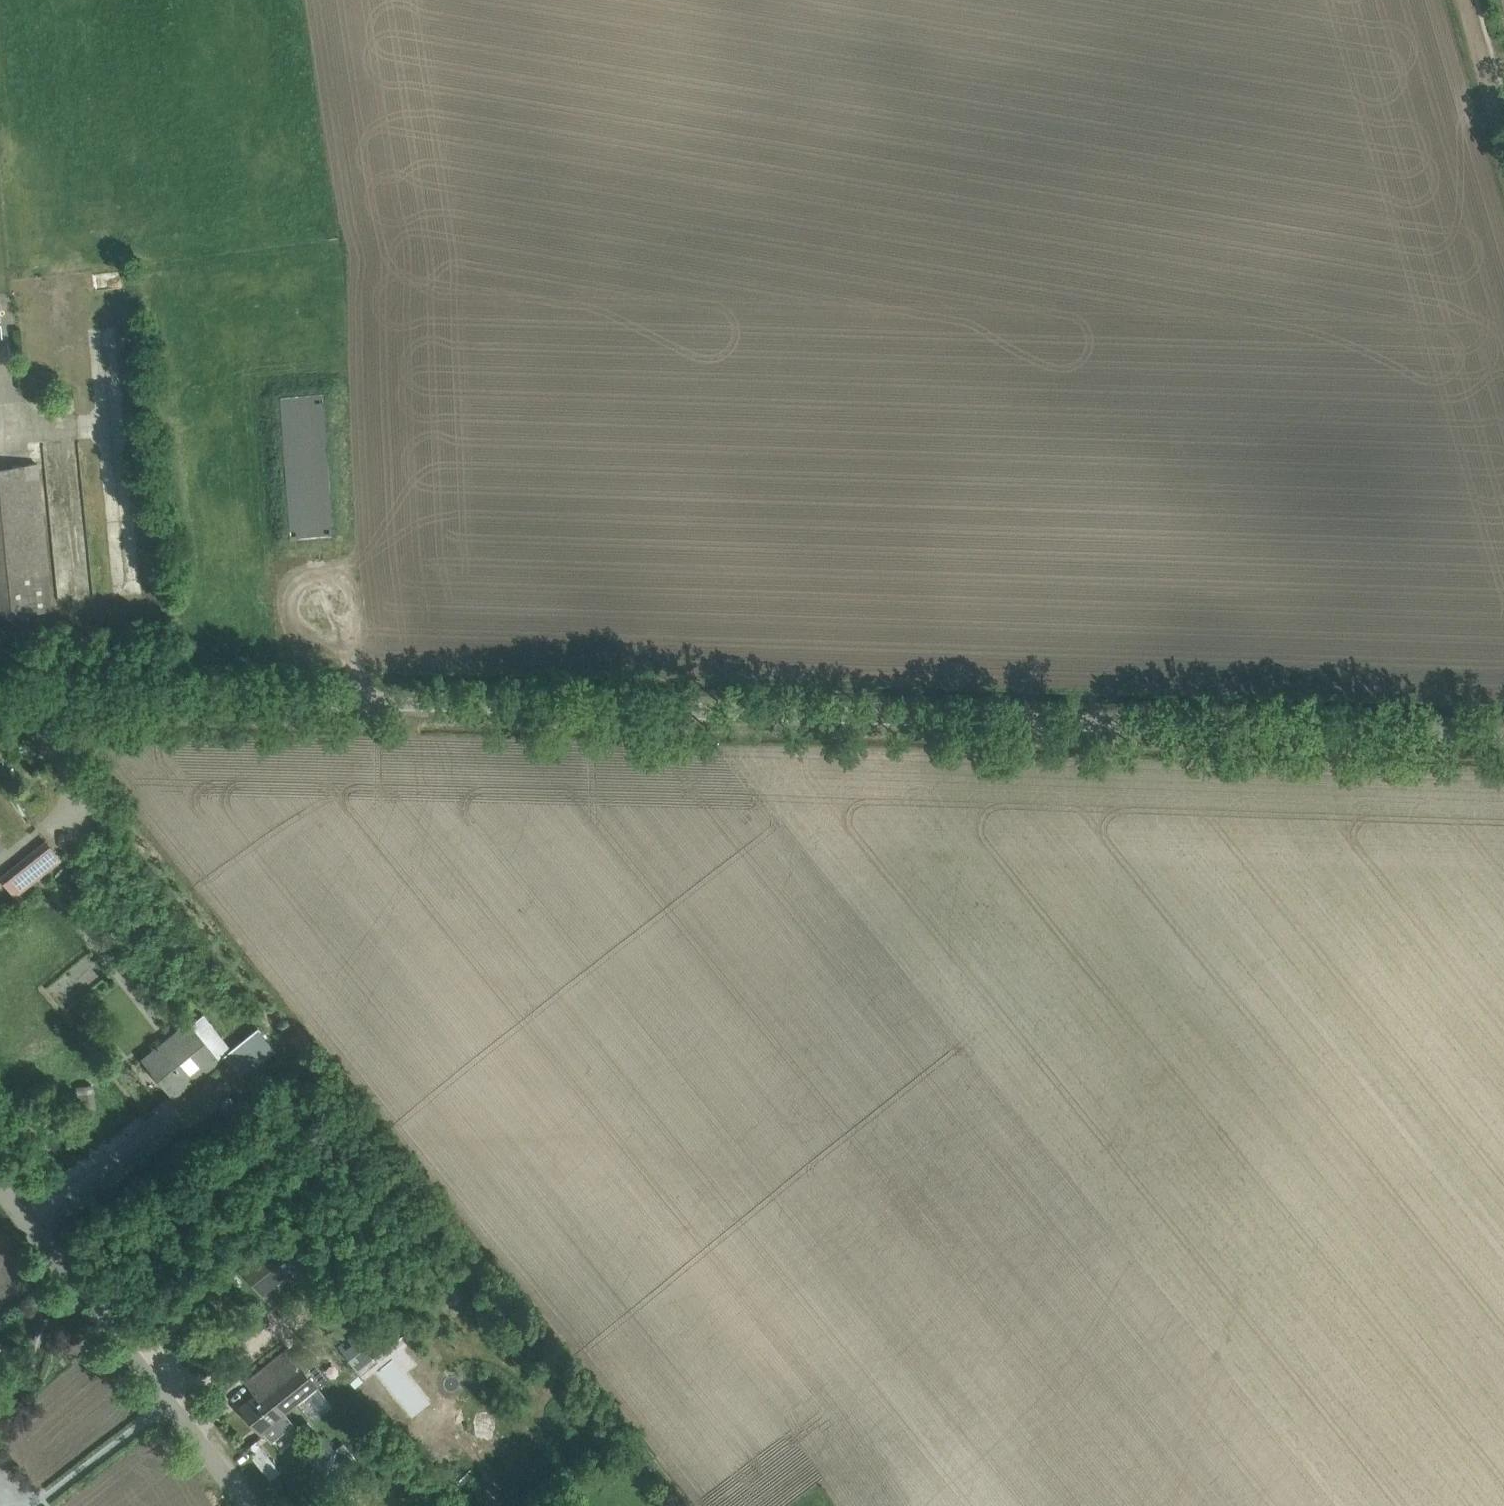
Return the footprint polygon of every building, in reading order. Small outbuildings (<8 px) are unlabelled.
[(333,536),(323,394),(280,397),(290,539),(333,536)] [(52,609),(37,462),(0,466),(0,614),(52,609)] [(46,840),(30,853),(43,871),(27,883),(14,866),(13,867),(20,876),(9,885),(1,875),(0,876),(0,877),(14,895),(61,859),(46,840)] [(197,1076),(218,1059),(189,1025),(186,1022),(158,1044),(156,1046),(157,1047),(151,1051),(181,1089),(197,1076)] [(241,1077),(276,1049),(258,1027),(223,1055),(241,1077)] [(80,1111),(96,1108),(93,1091),(77,1094),(80,1111)] [(264,1294),(310,1258),(287,1229),(241,1265),(264,1294)] [(392,1285),(383,1292),(391,1303),(400,1296),(392,1285)] [(338,1345),(344,1353),(357,1372),(372,1361),(367,1354),(376,1348),(362,1328),(338,1345)] [(256,1393),(240,1406),(260,1430),(263,1435),(266,1433),(273,1442),(294,1425),(283,1411),(297,1400),(316,1386),(316,1387),(329,1377),(306,1350),(296,1358),(287,1347),(261,1368),(246,1381),(256,1393)] [(329,1477),(353,1457),(346,1446),(345,1444),(336,1451),(325,1437),(308,1451),(329,1477)]
